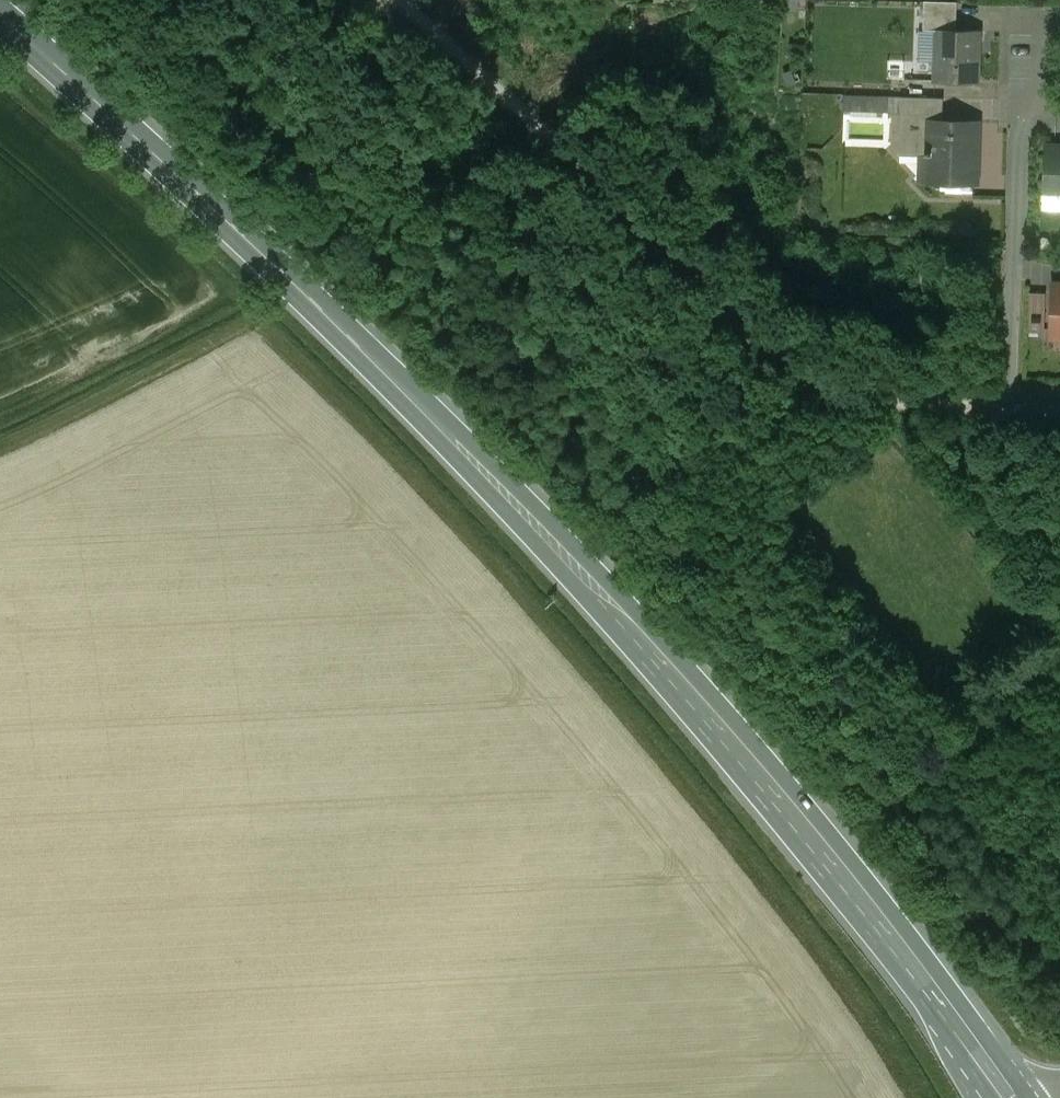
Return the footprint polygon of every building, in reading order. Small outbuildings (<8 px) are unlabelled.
[(784,8),(800,9),(801,0),(785,0),(784,8)] [(957,1),(924,0),(923,30),(936,30),(936,29),(957,30),(957,1)] [(957,30),(936,29),(936,30),(935,81),(977,82),(979,31),(957,30)] [(938,97),(901,96),(900,128),(928,129),(928,121),(937,121),(938,97)] [(937,121),(928,121),(928,129),(900,128),(899,154),(931,155),(930,180),(975,182),(976,122),(937,121)] [(1047,151),(1046,190),(1059,190),(1059,151),(1047,151)] [(1053,284),(1052,336),(1059,336),(1059,284),(1053,284)] [(1044,319),(1029,318),(1028,331),(1044,332),(1044,319)]
